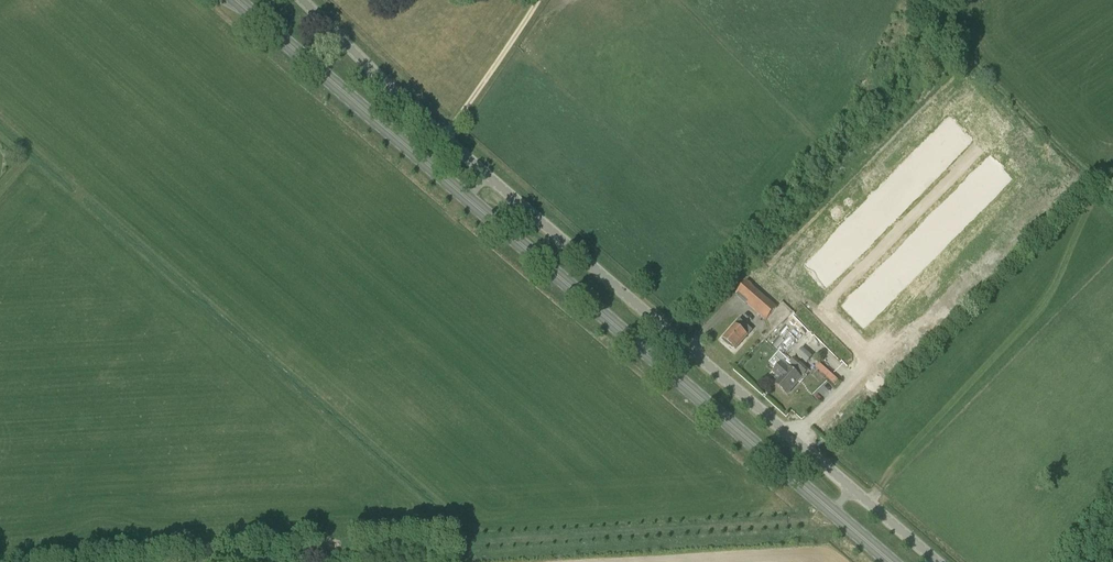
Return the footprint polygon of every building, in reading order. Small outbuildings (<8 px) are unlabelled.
[(925,176),(963,137),(956,130),(949,137),(942,128),(916,154),(921,160),(915,167),(925,176)] [(1007,178),(998,169),(974,191),(982,199),(980,202),(986,209),(1009,188),(1004,182),(1007,178)] [(889,252),(920,281),(969,229),(939,200),(889,252)] [(793,312),(843,366),(917,298),(880,258),(863,274),(849,259),(793,312)] [(736,294),(737,295),(766,321),(778,307),(749,281),(747,280),(736,294)] [(723,338),(735,349),(752,330),(739,319),(723,338)] [(802,349),(797,355),(807,364),(812,357),(802,349)] [(775,384),(788,395),(802,378),(802,377),(803,375),(804,375),(809,369),(794,357),(789,363),(791,365),(789,367),(788,366),(782,361),(771,374),(779,380),(775,384)]
